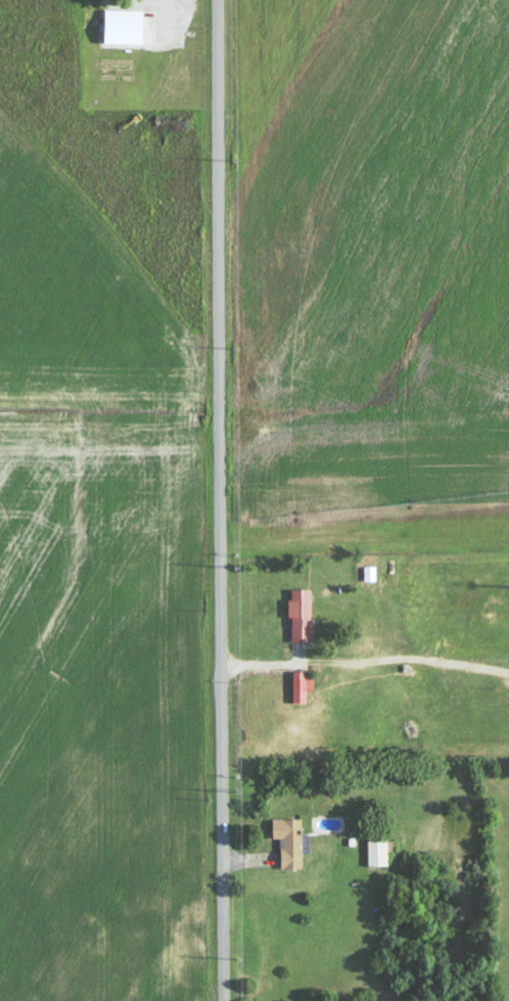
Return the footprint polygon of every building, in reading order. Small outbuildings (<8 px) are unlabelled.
[(143,45),(144,11),(106,11),(105,44),(143,45)] [(292,643),(312,643),(312,592),(293,592),(293,601),(288,601),(288,619),(292,619),(292,643)] [(305,678),(293,678),(294,705),(302,704),(301,696),(306,696),(305,678)] [(303,870),(303,854),(310,854),(310,837),(303,837),(303,821),(273,821),(273,840),(281,840),(281,870),(303,870)] [(388,867),(388,841),(368,842),(369,867),(388,867)]
